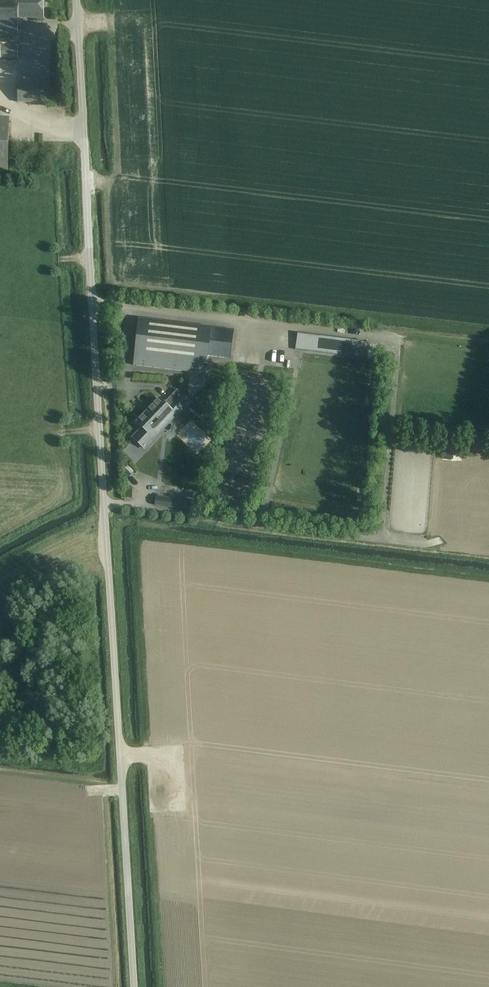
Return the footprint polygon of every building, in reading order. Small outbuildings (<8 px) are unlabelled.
[(17,36),(18,18),(43,18),(44,0),(0,0),(0,35),(17,36)] [(17,58),(18,52),(18,46),(1,46),(1,51),(1,57),(17,58)] [(44,103),(45,86),(19,85),(18,102),(44,103)] [(8,146),(8,119),(0,118),(0,170),(7,170),(8,146)] [(227,329),(228,318),(215,317),(214,328),(139,319),(134,365),(203,373),(204,363),(208,364),(209,351),(216,352),(218,332),(218,328),(227,329)] [(334,355),(336,338),(297,333),(295,350),(334,355)] [(178,405),(171,397),(165,403),(159,398),(136,422),(150,435),(173,411),(178,405)] [(128,466),(122,471),(128,478),(134,472),(128,466)] [(191,511),(193,502),(153,496),(151,505),(191,511)]
